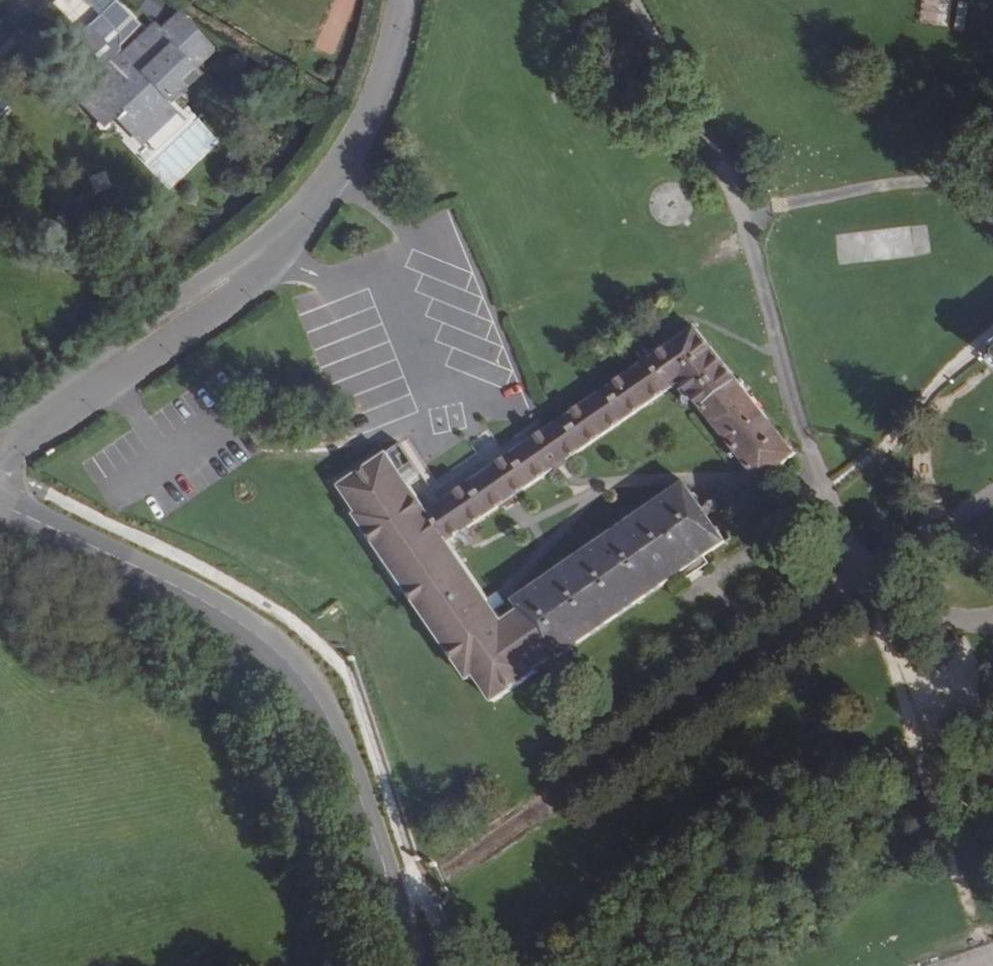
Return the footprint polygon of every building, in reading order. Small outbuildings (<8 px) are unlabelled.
[(99,0),(59,0),(55,5),(81,24),(99,0)] [(163,0),(141,0),(136,8),(153,17),(163,0)] [(98,13),(73,36),(114,79),(106,87),(100,80),(79,100),(93,114),(102,105),(112,115),(117,111),(142,138),(172,110),(163,101),(196,70),(188,62),(207,44),(176,12),(156,29),(151,25),(122,52),(116,47),(116,33),(98,13)] [(663,208),(656,204),(650,211),(669,225),(674,219),(668,213),(676,210),(681,204),(679,198),(672,194),(667,193),(662,200),(663,208)] [(796,453),(695,325),(388,536),(479,670),(514,638),(450,541),(680,382),(760,483),(796,453)] [(554,660),(681,571),(703,555),(724,540),(686,483),(515,600),(554,660)] [(708,563),(703,555),(681,571),(686,579),(708,563)]
